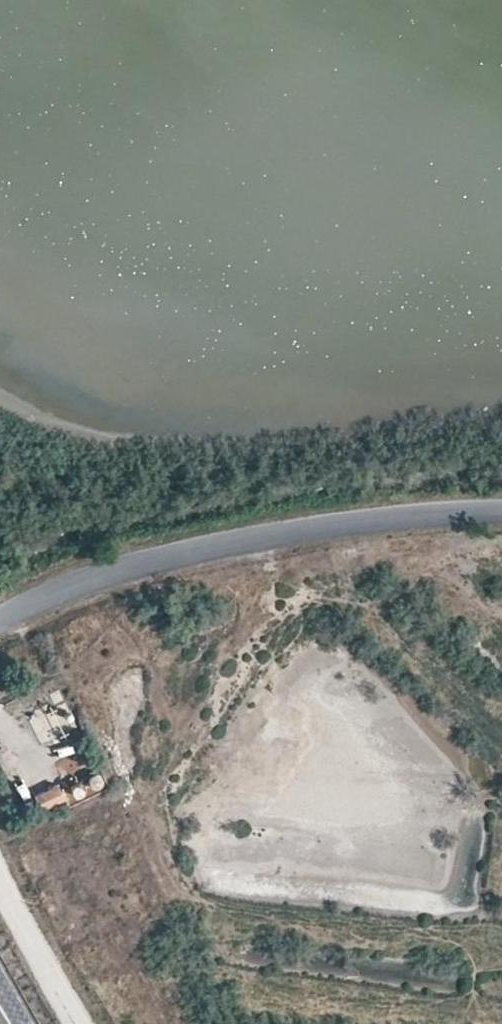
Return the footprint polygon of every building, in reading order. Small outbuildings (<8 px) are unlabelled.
[(68,804),(59,786),(37,798),(46,816),(68,804)]
